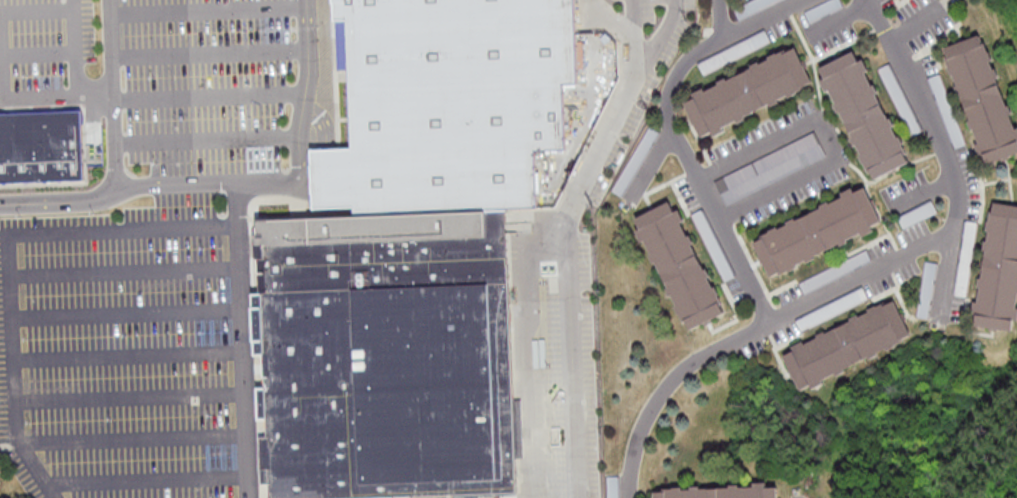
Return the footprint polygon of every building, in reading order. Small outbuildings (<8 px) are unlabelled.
[(537,207),(535,151),(563,150),(561,83),(579,83),(576,0),(335,0),(335,19),(347,19),(351,148),(312,149),(314,207),(354,205),(355,215),(508,208),(537,207)] [(783,0),(753,0),(734,9),(740,21),(783,0)] [(844,7),(841,0),(829,0),(805,12),(811,24),(844,7)] [(705,76),(771,42),(765,30),(699,64),(705,76)] [(1016,131),(1016,156),(987,167),(983,156),(978,158),(974,146),(978,145),(972,130),(970,131),(967,122),(969,121),(959,94),(957,95),(954,87),(956,86),(953,76),(951,77),(948,68),(949,68),(945,59),(948,58),(945,49),(980,36),(983,44),(986,43),(990,54),(991,54),(994,62),(992,63),(995,73),(998,72),(1001,81),(998,82),(1008,108),(1010,107),(1013,116),(1011,117),(1016,131)] [(807,88),(797,93),(798,94),(790,98),(789,96),(779,101),(780,103),(772,107),(771,105),(746,118),(747,120),(739,124),(738,122),(724,129),(726,132),(715,138),(712,133),(702,139),(685,105),(695,100),(692,95),(703,89),(705,93),(719,85),(718,84),(727,79),(728,81),(753,68),(752,66),(760,62),(761,64),(770,59),(769,57),(777,53),(778,54),(786,50),(788,52),(796,48),(813,81),(806,85),(807,88)] [(869,174),(864,164),(863,165),(859,157),(861,156),(856,146),(854,147),(850,139),(852,138),(840,112),(838,113),(834,105),(836,104),(830,91),(826,92),(821,81),(825,79),(820,68),(854,52),(859,62),(864,60),(870,71),(866,72),(873,87),(875,86),(879,95),(877,96),(890,121),(892,120),(896,128),(894,129),(898,138),(900,137),(904,145),(903,146),(908,155),(905,156),(909,164),(875,181),(871,173),(869,174)] [(912,137),(924,131),(891,64),(879,70),(912,137)] [(86,181),(0,183),(0,114),(84,112),(86,181)] [(623,198),(661,133),(648,126),(611,191),(623,198)] [(727,206),(715,182),(815,132),(827,156),(727,206)] [(760,238),(770,233),(769,232),(777,228),(778,230),(788,225),(787,223),(795,219),(796,221),(821,209),(820,207),(828,203),(829,205),(843,198),(841,195),(852,189),(855,194),(865,189),(882,223),(872,228),(874,232),(863,238),(862,234),(847,242),(848,244),(840,248),(838,246),(815,258),(816,261),(808,264),(807,262),(796,267),(797,269),(789,273),(788,272),(780,276),(779,274),(770,278),(753,244),(761,241),(760,238)] [(904,229),(937,213),(932,201),(898,217),(904,229)] [(686,325),(681,315),(679,316),(676,308),(678,307),(673,297),(671,298),(666,290),(669,289),(656,264),(654,265),(650,257),(652,256),(645,242),(642,244),(636,233),(641,230),(636,220),(670,203),(675,213),(679,211),(685,222),(682,223),(689,238),(691,237),(695,245),(693,246),(706,271),(708,270),(712,278),(710,279),(715,289),(717,288),(721,296),(720,296),(724,305),(722,306),(726,315),(692,332),(688,324),(686,325)] [(995,203),(1016,206),(1016,321),(1015,321),(1013,332),(976,327),(978,315),(972,314),(974,300),(978,301),(980,287),(978,286),(980,277),(982,277),(986,248),(984,248),(985,239),(988,239),(989,230),(987,230),(988,221),(989,221),(991,212),(993,212),(995,203)] [(518,491),(508,208),(355,215),(258,219),(259,233),(257,233),(258,258),(260,258),(261,291),(253,292),(255,354),(265,354),(266,386),(258,387),(259,418),(268,418),(268,436),(260,436),(261,484),(270,483),(270,497),(332,497),(395,495),(518,491)] [(956,295),(967,297),(978,223),(967,221),(956,295)] [(931,320),(939,264),(925,262),(917,317),(931,320)] [(796,320),(802,332),(869,298),(863,286),(796,320)] [(906,342),(896,347),(897,349),(889,353),(888,350),(878,355),(879,358),(871,362),(870,359),(844,372),(845,374),(837,378),(836,375),(823,382),(824,385),(813,391),(811,386),(800,391),(784,357),(794,352),(792,347),(803,342),(804,345),(819,338),(818,336),(826,332),(827,334),(851,323),(850,320),(858,316),(859,318),(870,313),(869,311),(877,307),(878,308),(886,304),(888,306),(896,302),(913,336),(905,340),(906,342)] [(780,489),(780,497),(654,497),(654,494),(663,494),(663,491),(674,491),(674,489),(683,489),(683,491),(692,491),(692,489),(701,488),(701,491),(731,489),(731,487),(740,487),(740,489),(755,488),(755,485),(768,484),(768,489),(780,489)]
